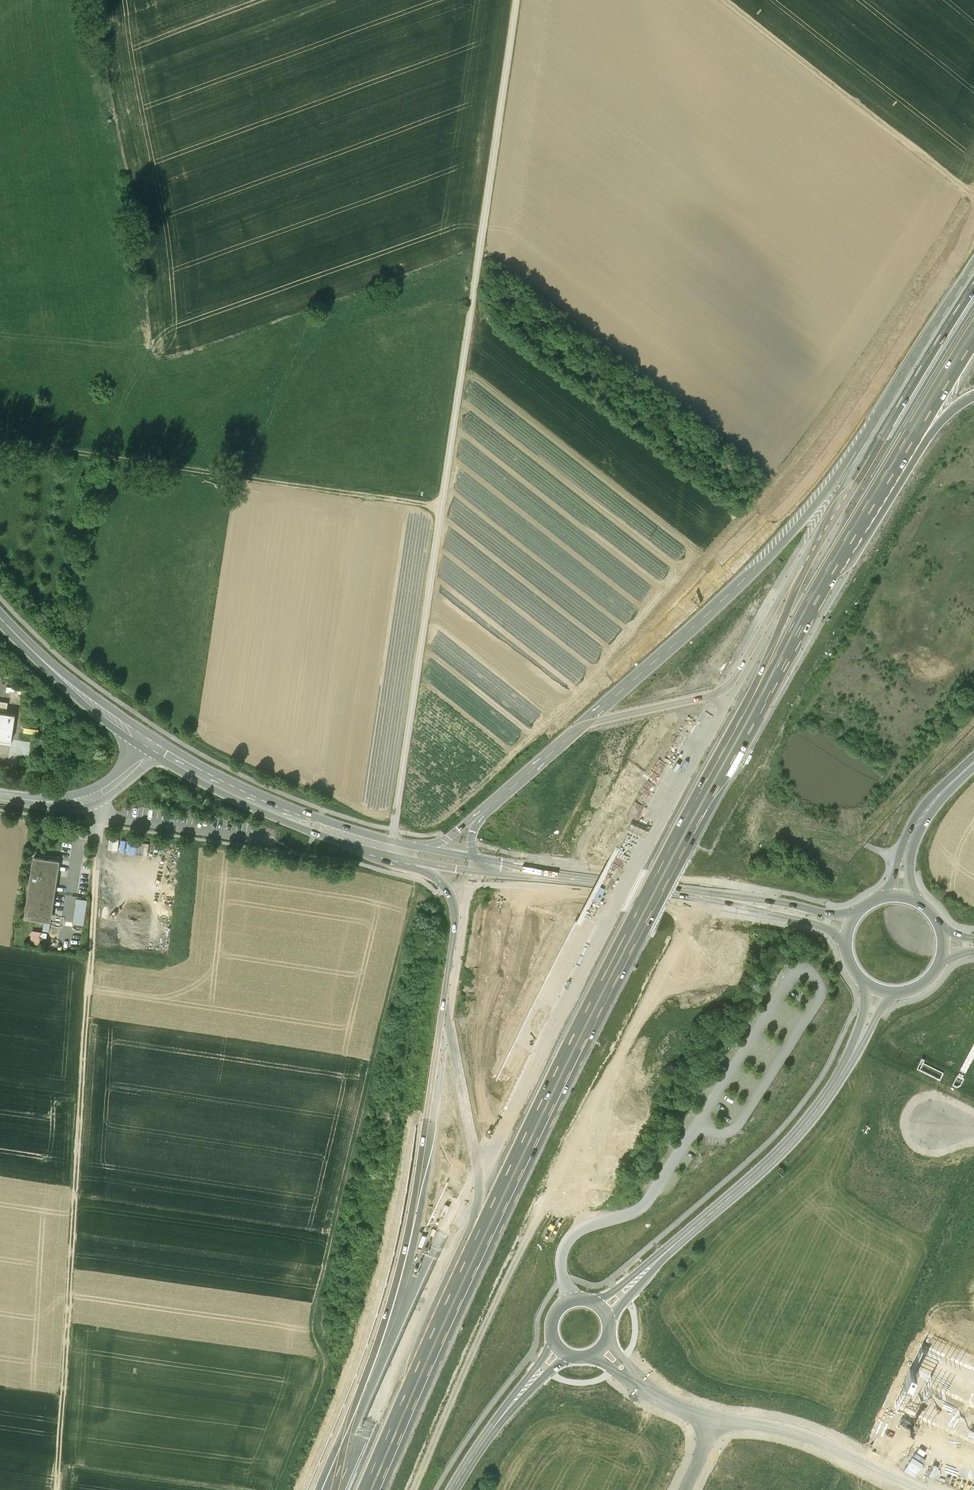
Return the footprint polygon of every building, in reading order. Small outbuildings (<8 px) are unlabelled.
[(11,745),(15,714),(0,712),(0,743),(11,745)] [(58,861),(34,857),(25,916),(50,920),(58,861)] [(87,900),(77,898),(73,923),(83,925),(87,900)] [(601,1150),(596,1162),(607,1166),(612,1155),(601,1150)] [(609,1166),(617,1168),(620,1158),(612,1156),(609,1166)] [(920,1342),(905,1374),(890,1408),(912,1418),(928,1425),(973,1446),(973,1367),(920,1342)]
